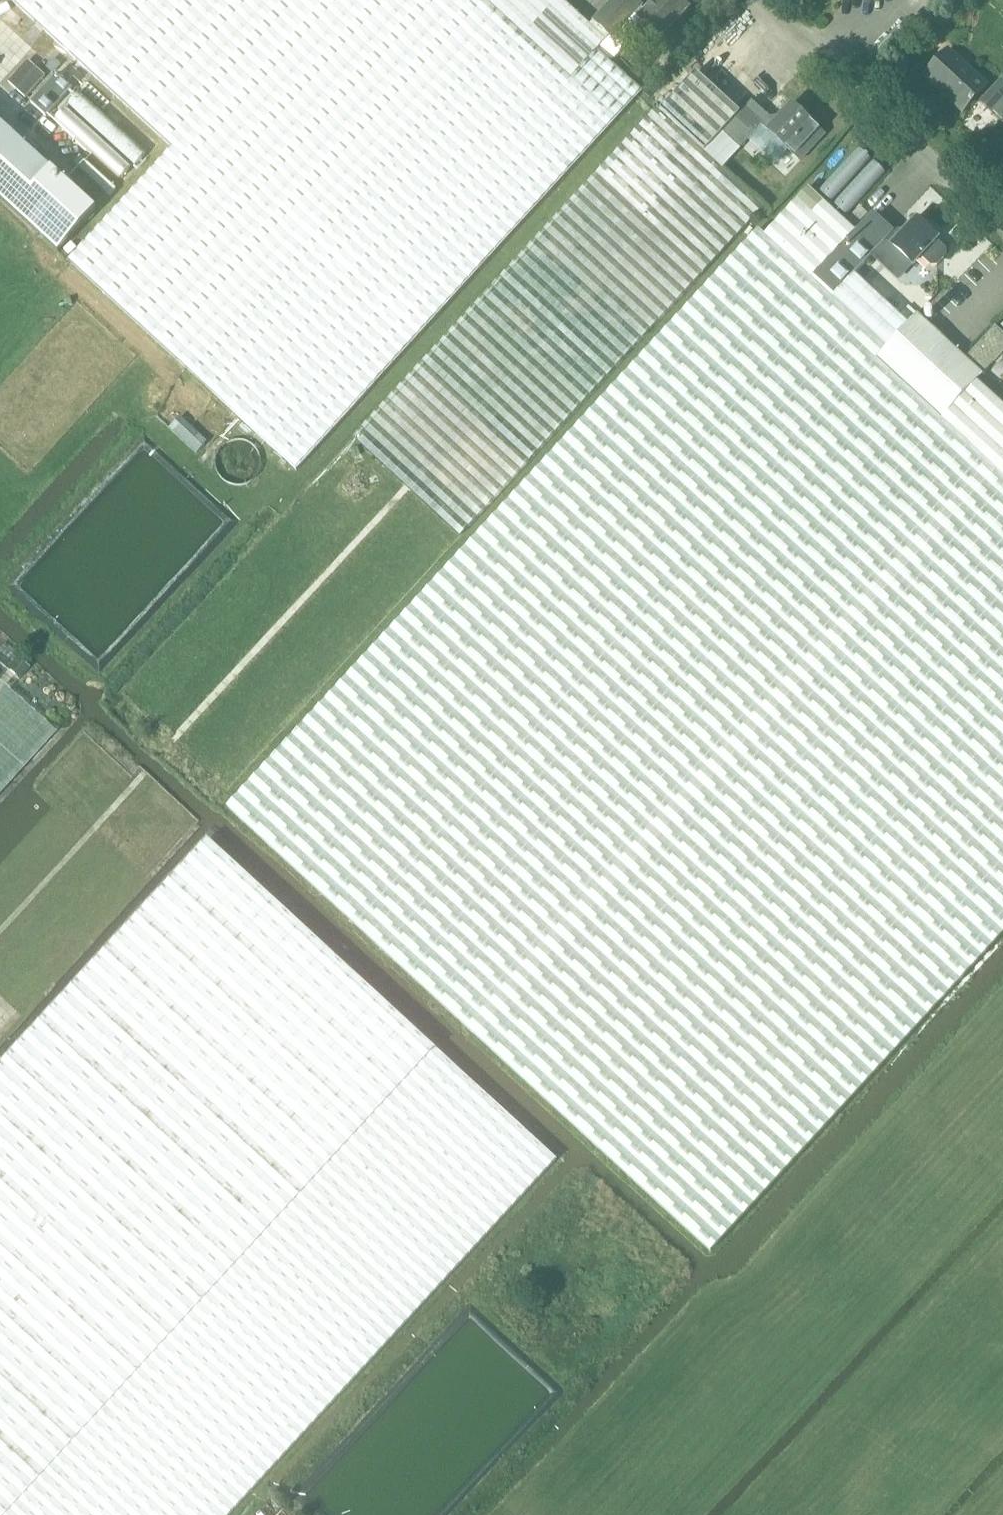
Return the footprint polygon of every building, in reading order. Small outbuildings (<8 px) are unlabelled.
[(612,38),(613,37),(612,37),(634,13),(661,37),(688,8),(679,0),(657,0),(647,12),(641,6),(642,5),(637,0),(614,0),(594,22),(612,38)] [(987,86),(949,50),(925,76),(963,112),(987,86)] [(24,89),(32,76),(36,78),(42,68),(27,59),(13,83),(24,89)] [(54,59),(46,68),(53,74),(61,65),(54,59)] [(661,111),(706,151),(740,114),(696,73),(661,111)] [(1002,100),(1002,81),(1002,80),(981,102),(992,112),(993,111),(1002,100)] [(148,152),(82,89),(55,117),(122,179),(148,152)] [(993,111),(1002,120),(1002,100),(993,111)] [(740,114),(706,151),(724,168),(763,126),(789,150),(801,161),(826,135),(813,123),(793,104),(775,124),(769,119),(770,117),(762,110),(752,101),(740,114)] [(61,249),(100,207),(0,116),(0,194),(61,249)] [(847,213),(888,169),(862,145),(820,189),(847,213)] [(234,810),(233,811),(290,863),(349,916),(626,616),(879,341),(900,319),(903,316),(856,273),(886,240),(914,265),(922,257),(932,266),(938,265),(942,261),(947,256),(947,249),(942,244),(937,240),(939,238),(917,219),(899,239),(892,233),(894,232),(874,213),(860,229),(851,222),(815,189),(813,191),(808,187),(766,232),(765,231),(594,417),(507,512),(234,810)] [(349,916),(471,1029),(510,986),(584,905),(621,863),(669,812),(942,517),(992,463),(1002,451),(1002,401),(979,379),(1002,353),(1002,331),(996,325),(966,357),(942,335),(919,314),(911,323),(903,316),(900,319),(879,341),(626,616),(349,916)] [(197,451),(209,439),(183,413),(171,425),(197,451)] [(471,1029),(496,1051),(714,1248),(1002,933),(1002,451),(992,463),(942,517),(669,812),(621,863),(584,905),(510,986),(471,1029)] [(22,680),(31,669),(19,658),(9,669),(22,680)]
